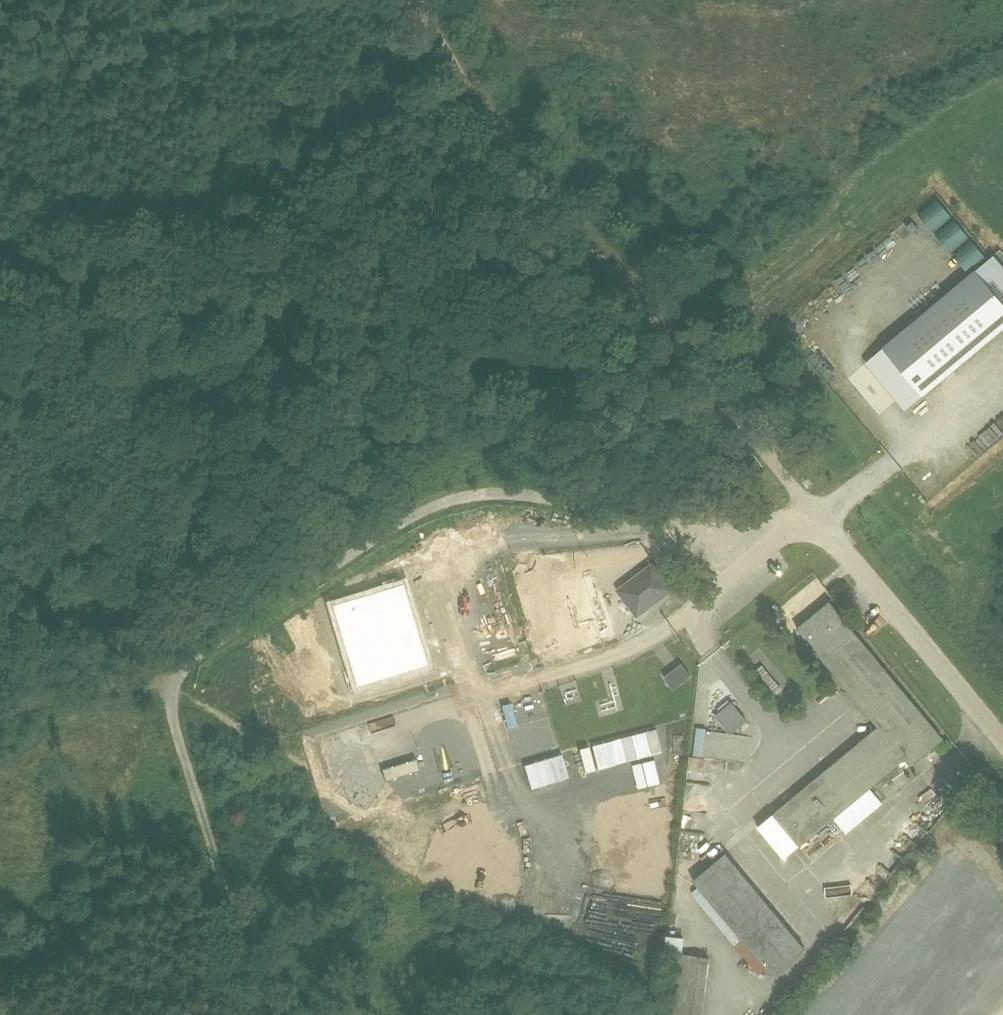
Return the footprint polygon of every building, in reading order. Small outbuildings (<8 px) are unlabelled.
[(864,360),(906,409),(1002,326),(1002,254),(997,247),(864,360)] [(651,562),(616,588),(636,614),(671,587),(651,562)] [(941,737),(829,600),(796,627),(875,723),(768,810),(796,844),(904,756),(909,763),(941,737)] [(691,674),(682,661),(663,674),(673,687),(691,674)] [(747,719),(731,700),(713,715),(729,734),(747,719)] [(701,754),(704,729),(695,727),(691,753),(701,754)] [(804,948),(725,854),(692,881),(771,975),(804,948)] [(708,960),(677,956),(670,1014),(701,1014),(708,960)]
